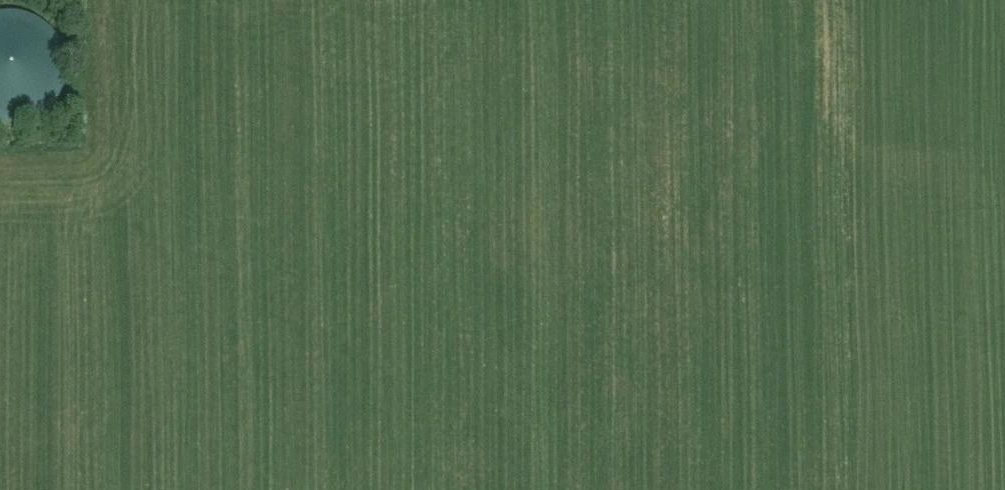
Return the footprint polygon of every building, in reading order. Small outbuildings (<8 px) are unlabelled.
[(1,124),(5,124),(10,124),(14,124),(18,124),(22,123),(26,122),(30,121),(34,119),(38,117),(41,115),(45,112),(48,110),(51,107),(54,103),(56,100),(59,97),(61,93),(62,89),(64,85),(65,81),(66,77),(66,73),(66,68),(66,64),(66,60),(65,56),(64,52),(63,48),(61,44),(59,40),(57,37),(55,33),(52,30),(49,27),(46,24),(42,21),(39,19),(35,17),(31,15),(27,14),(23,13),(19,12),(15,11),(11,11),(7,11),(2,12),(0,12),(0,124),(1,124)]
